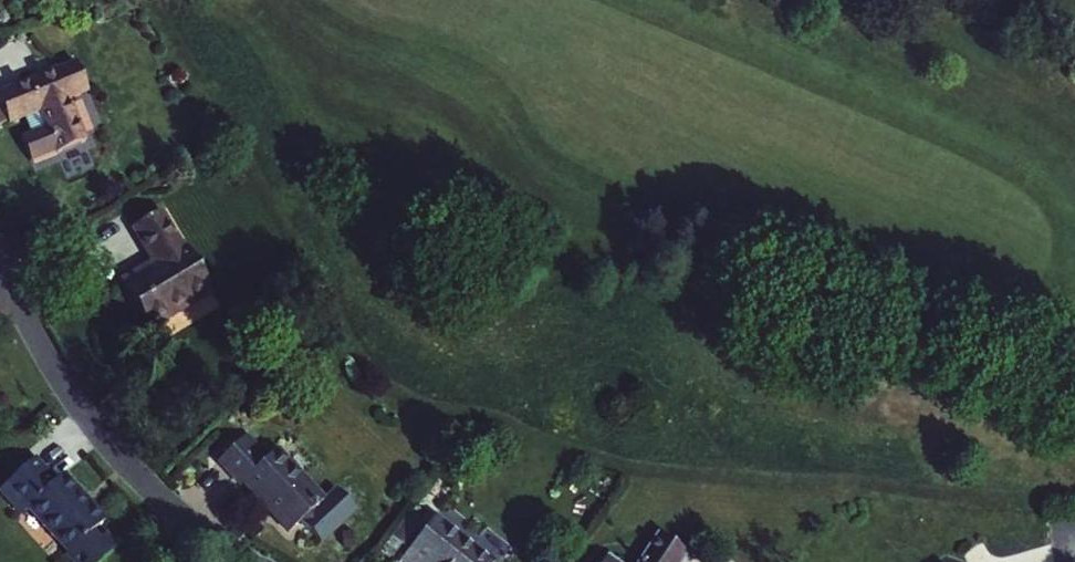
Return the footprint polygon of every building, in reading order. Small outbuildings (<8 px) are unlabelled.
[(31,163),(84,141),(67,100),(87,91),(75,62),(0,94),(0,124),(7,121),(8,124),(38,112),(46,131),(21,141),(31,163)] [(120,279),(149,329),(212,292),(183,242),(180,244),(160,210),(132,227),(152,261),(120,279)] [(240,481),(288,531),(322,499),(276,449),(267,458),(245,435),(218,461),(239,483),(240,481)] [(62,474),(55,480),(34,456),(0,487),(0,490),(19,511),(24,506),(66,551),(63,554),(71,561),(96,561),(114,546),(103,533),(97,539),(90,532),(104,520),(62,474)] [(321,541),(358,507),(347,496),(310,530),(321,541)] [(401,561),(492,561),(433,517),(398,560),(401,561)] [(683,554),(658,537),(640,561),(678,561),(683,554)]
